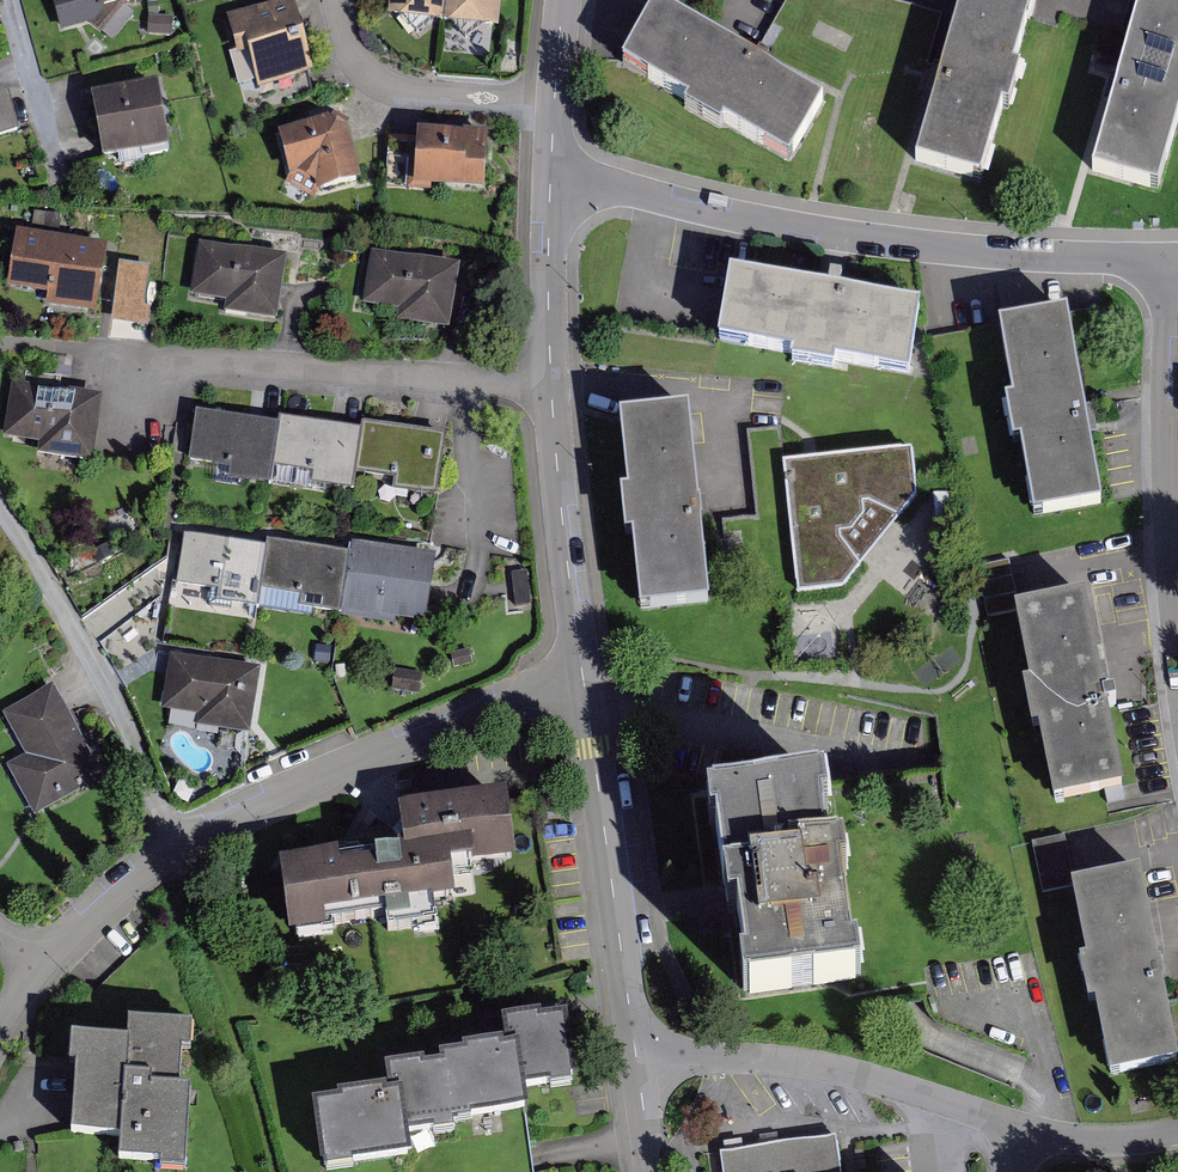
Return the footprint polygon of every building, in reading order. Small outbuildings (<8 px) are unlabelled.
[(58,2),(65,33),(96,26),(111,7),(142,0),(66,0),(58,2)] [(466,0),(400,0),(398,17),(463,24),(466,0)] [(517,0),(466,0),(463,24),(513,30),(517,0)] [(1063,1),(1060,0),(973,0),(946,81),(921,157),(1003,184),(1063,1)] [(1090,165),(1166,192),(1177,159),(1177,0),(1149,0),(1090,165)] [(317,74),(299,3),(236,18),(246,59),(259,56),(266,86),(317,74)] [(823,100),(659,3),(624,64),(790,160),(823,100)] [(1101,32),(1094,73),(1120,77),(1127,36),(1101,32)] [(1,143),(30,136),(21,99),(14,101),(0,44),(0,138),(1,143)] [(171,85),(93,100),(105,163),(183,148),(171,85)] [(343,122),(283,137),(296,178),(326,192),(373,184),(363,129),(343,122)] [(497,185),(499,133),(421,135),(418,175),(427,186),(497,185)] [(120,248),(22,237),(15,294),(83,301),(82,313),(112,317),(120,248)] [(296,257),(205,243),(197,296),(253,305),(252,315),(287,321),(296,257)] [(460,272),(379,259),(371,306),(412,313),(410,323),(450,329),(460,272)] [(948,306),(731,277),(721,347),(938,376),(948,306)] [(1082,315),(1004,328),(1035,519),(1113,506),(1082,315)] [(111,457),(122,396),(28,380),(17,441),(50,447),(48,457),(97,465),(99,455),(111,457)] [(741,606),(721,410),(626,420),(646,615),(741,606)] [(284,426),(201,414),(193,475),(275,487),(277,476),(284,426)] [(284,426),(277,476),(361,489),(363,477),(370,433),(285,420),(284,426)] [(452,436),(372,423),(370,433),(363,477),(444,490),(452,436)] [(788,428),(750,432),(760,518),(778,516),(798,513),(792,464),(788,428)] [(931,500),(927,452),(792,464),(798,513),(808,599),(853,592),(931,500)] [(267,548),(191,539),(184,585),(261,596),(267,548)] [(444,548),(355,540),(355,551),(349,608),(437,616),(444,548)] [(267,548),(262,590),(350,600),(355,551),(268,541),(267,548)] [(0,577),(0,604),(12,584),(0,577)] [(1144,791),(1108,596),(1018,612),(1054,808),(1144,791)] [(835,623),(799,626),(801,656),(837,653),(835,623)] [(267,668),(175,657),(168,712),(239,721),(238,729),(259,731),(267,668)] [(428,677),(403,675),(401,690),(427,692),(428,677)] [(112,778),(61,691),(13,719),(42,768),(19,781),(42,819),(112,778)] [(851,790),(715,805),(728,920),(759,917),(768,1002),(894,989),(883,885),(861,887),(851,790)] [(543,866),(535,797),(403,814),(407,852),(284,868),(293,940),(495,915),(490,873),(543,866)] [(1039,831),(1043,889),(1072,887),(1071,871),(1147,865),(1143,823),(1039,831)] [(1076,893),(1113,1075),(1177,1062),(1177,1054),(1142,879),(1076,893)] [(604,1084),(597,1019),(516,1028),(519,1054),(464,1061),(472,1127),(561,1120),(557,1089),(604,1084)] [(209,1171),(218,1028),(138,1023),(137,1042),(88,1039),(86,1060),(81,1138),(128,1141),(126,1166),(209,1171)] [(464,1061),(387,1073),(390,1095),(314,1105),(322,1171),(329,1171),(413,1161),(410,1135),(472,1127),(464,1061)] [(833,1137),(722,1152),(724,1171),(839,1171),(833,1137)]
